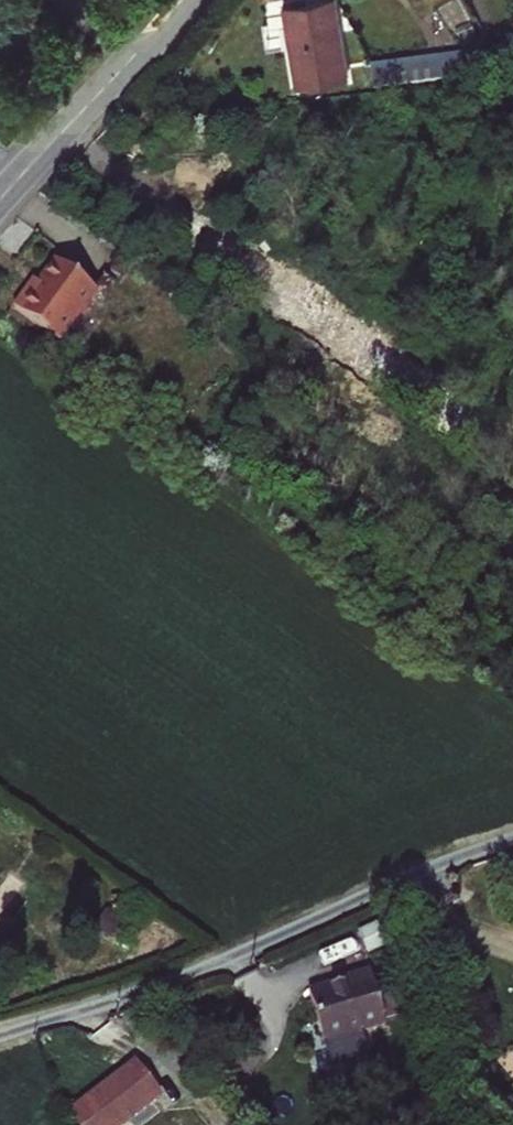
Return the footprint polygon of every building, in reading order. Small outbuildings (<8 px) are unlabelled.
[(296,87),(348,80),(337,0),(321,0),(285,5),(296,87)] [(420,67),(423,88),(490,79),(487,58),(420,67)] [(29,293),(16,311),(61,343),(98,291),(57,262),(33,296),(29,293)] [(316,1042),(352,1033),(377,1026),(365,983),(363,973),(334,981),(335,985),(301,992),(316,1042)] [(365,983),(377,1026),(392,1022),(379,979),(365,983)] [(352,1033),(316,1042),(322,1066),(358,1057),(352,1033)] [(68,1110),(80,1124),(116,1124),(158,1093),(133,1060),(68,1110)]
